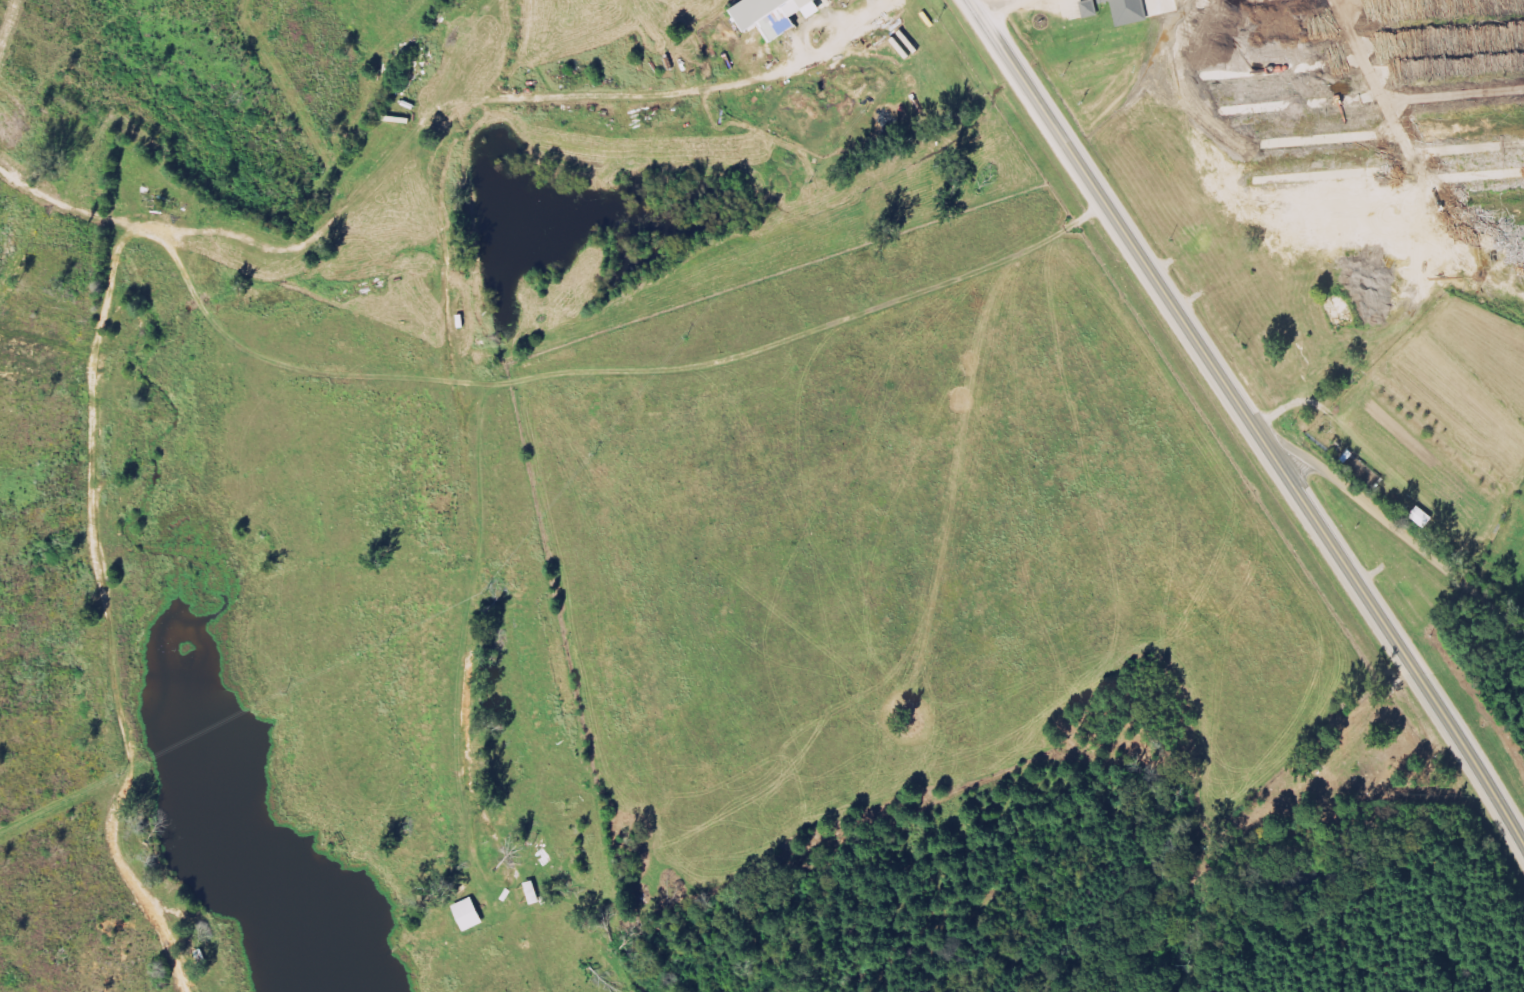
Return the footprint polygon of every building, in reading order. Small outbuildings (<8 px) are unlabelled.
[(751,34),(763,27),(773,45),(802,28),(797,18),(809,11),(814,20),(827,12),(821,1),(823,0),(747,0),(735,7),(751,34)] [(1084,1),(1087,19),(1103,15),(1101,5),(1115,2),(1121,27),(1151,20),(1147,0),(1087,0),(1084,1)] [(488,923),(477,897),(457,906),(469,932),(488,923)]
